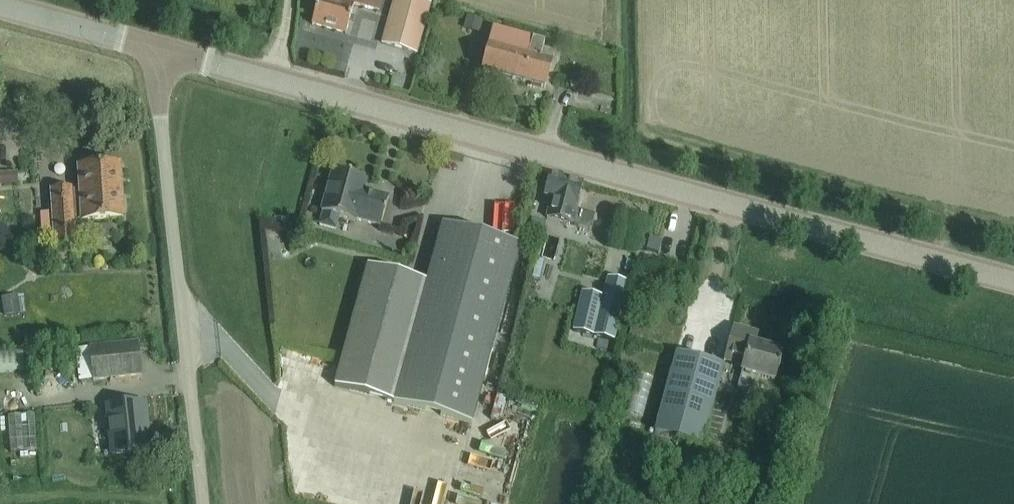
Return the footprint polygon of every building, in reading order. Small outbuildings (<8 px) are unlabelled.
[(382,0),(335,0),(334,2),(326,0),(318,0),(311,24),(312,24),(313,23),(345,32),(345,33),(346,33),(354,4),(379,11),(382,0)] [(422,33),(430,5),(413,0),(394,0),(382,42),(416,52),(422,33)] [(479,32),(482,19),(467,16),(464,28),(479,32)] [(544,87),(550,68),(551,63),(540,60),(545,43),(494,29),(482,70),(535,85),(544,87)] [(98,167),(97,159),(77,161),(78,168),(77,168),(79,190),(71,190),(71,189),(51,191),(52,213),(41,214),(43,242),(54,241),(54,247),(73,246),(72,232),(88,231),(87,220),(122,217),(119,165),(98,167)] [(29,163),(0,165),(0,180),(30,177),(29,163)] [(380,226),(388,197),(363,190),(366,180),(332,171),(321,212),(323,212),(319,225),(337,230),(340,217),(355,221),(355,219),(380,226)] [(591,230),(595,214),(578,210),(577,205),(583,183),(549,174),(544,193),(544,196),(552,198),(546,218),(591,230)] [(471,424),(488,362),(520,245),(442,224),(393,403),(471,424)] [(555,260),(561,237),(547,234),(542,257),(555,260)] [(389,402),(396,377),(423,281),(367,266),(333,386),(389,402)] [(18,305),(35,301),(32,285),(15,289),(18,305)] [(603,296),(583,291),(578,314),(589,316),(585,332),(595,334),(603,296)] [(779,367),(780,364),(778,364),(781,351),(753,344),(757,332),(734,326),(725,358),(744,363),(737,386),(754,391),(758,375),(774,379),(777,367),(779,367)] [(93,379),(122,376),(142,374),(138,342),(90,347),(93,379)] [(25,371),(23,350),(0,352),(0,373),(25,371)] [(702,444),(717,386),(723,366),(676,354),(670,373),(655,432),(702,444)] [(303,364),(298,376),(313,382),(318,370),(303,364)] [(131,455),(131,453),(145,451),(142,422),(146,422),(144,403),(106,407),(111,455),(126,453),(126,455),(131,455)] [(45,444),(45,425),(24,426),(24,445),(45,444)]
